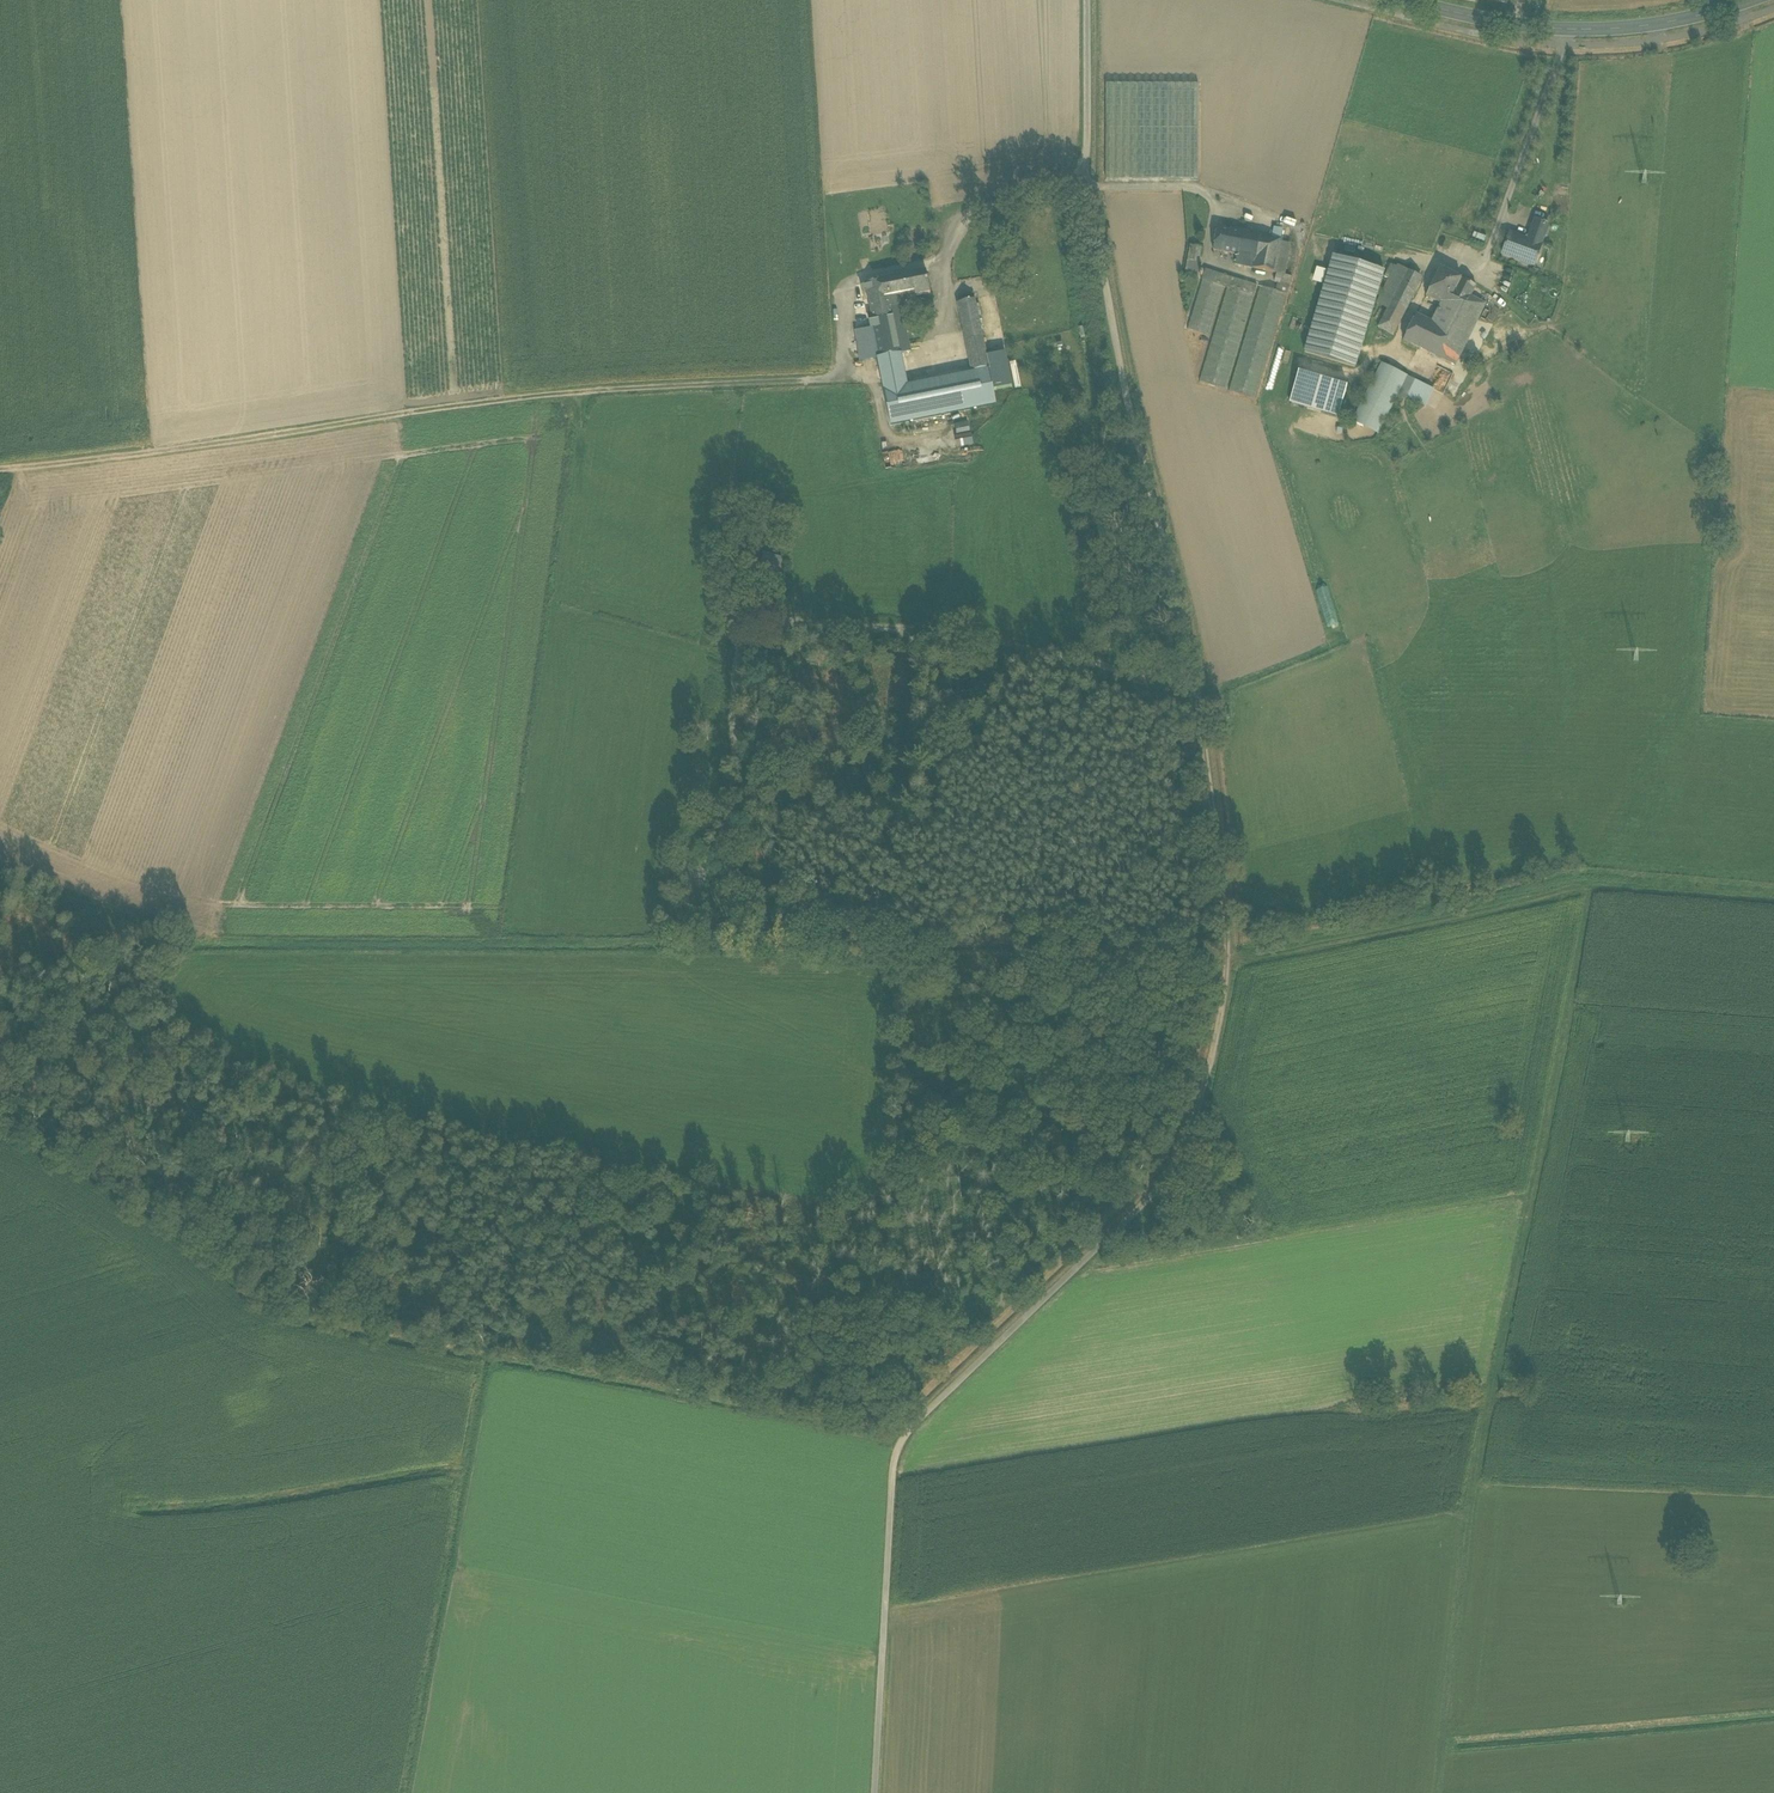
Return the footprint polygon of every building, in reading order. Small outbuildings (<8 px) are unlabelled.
[(1195,85),(1101,86),(1102,177),(1196,176),(1195,85)] [(1549,225),(1535,221),(1531,232),(1544,237),(1549,225)] [(1261,236),(1218,228),(1214,250),(1237,255),(1235,264),(1254,268),(1254,269),(1255,269),(1261,236)] [(1529,238),(1526,240),(1510,234),(1503,255),(1521,262),(1522,264),(1528,266),(1530,265),(1534,267),(1542,246),(1541,245),(1544,237),(1531,232),(1529,238)] [(1281,240),(1261,236),(1255,269),(1275,273),(1281,240)] [(1188,272),(1199,272),(1199,246),(1189,245),(1188,272)] [(1384,272),(1334,256),(1305,353),(1355,368),(1384,272)] [(1461,279),(1441,269),(1426,297),(1441,304),(1445,306),(1453,289),(1460,293),(1466,282),(1461,279)] [(1206,270),(1187,329),(1209,336),(1224,288),(1227,289),(1199,382),(1226,390),(1257,286),(1206,270)] [(1407,271),(1378,328),(1393,336),(1416,290),(1414,289),(1420,277),(1407,271)] [(926,272),(886,280),(889,297),(899,295),(915,292),(916,296),(931,293),(926,272)] [(1292,277),(1278,273),(1275,283),(1278,284),(1276,291),(1287,295),(1292,277)] [(889,297),(886,280),(866,284),(874,329),(880,358),(900,354),(910,352),(899,295),(889,297)] [(1460,293),(1453,289),(1445,306),(1441,304),(1432,323),(1417,315),(1404,341),(1455,366),(1485,304),(1471,297),(1476,287),(1466,282),(1460,293)] [(1276,291),(1260,287),(1229,391),(1255,399),(1287,295),(1276,291)] [(957,297),(959,303),(975,300),(974,293),(957,297)] [(989,368),(975,300),(959,303),(973,372),(989,368)] [(880,358),(874,329),(855,332),(860,361),(880,358)] [(900,354),(880,358),(886,388),(890,412),(966,397),(994,392),(989,368),(973,372),(905,385),(900,354)] [(1382,364),(1352,422),(1378,435),(1407,377),(1382,364)] [(1299,374),(1290,402),(1338,416),(1347,388),(1299,374)] [(966,397),(890,412),(893,424),(968,410),(966,397)] [(957,423),(959,433),(972,430),(970,420),(957,423)] [(959,441),(975,438),(973,431),(957,434),(959,441)]
